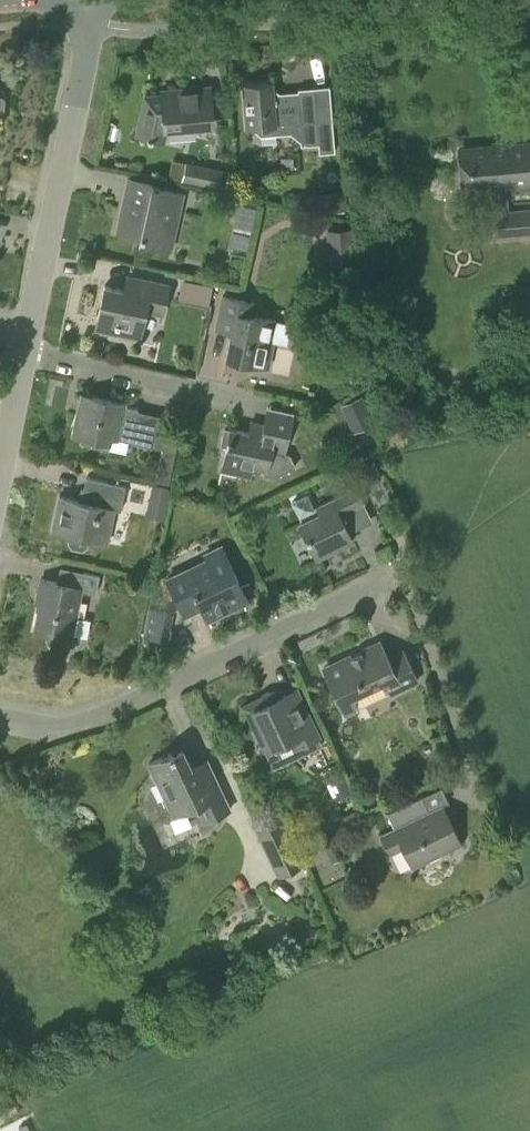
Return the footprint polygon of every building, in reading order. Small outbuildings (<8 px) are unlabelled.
[(279,96),(274,93),(273,80),(243,83),(247,127),(252,126),(261,134),(291,132),(300,139),(301,144),(318,143),(319,152),(334,151),(331,110),(300,113),(298,95),(279,96)] [(164,139),(166,127),(214,123),(211,85),(172,88),(173,93),(146,95),(138,134),(148,136),(148,138),(153,139),(153,137),(164,139)] [(504,184),(529,181),(529,142),(460,148),(463,187),(482,186),(486,235),(529,231),(529,210),(506,212),(504,184)] [(214,187),(218,166),(201,163),(196,183),(214,187)] [(184,192),(129,181),(124,206),(122,205),(116,231),(140,237),(139,242),(161,246),(166,223),(177,225),(184,192)] [(239,201),(231,235),(249,239),(257,205),(239,201)] [(325,229),(327,249),(354,246),(352,226),(325,229)] [(163,314),(169,284),(134,276),(131,290),(105,285),(95,328),(116,333),(117,325),(119,325),(119,323),(142,327),(146,310),(163,314)] [(208,306),(213,285),(182,279),(178,299),(208,306)] [(287,343),(291,323),(253,315),(256,302),(223,295),(216,328),(232,331),(226,357),(267,366),(272,340),(287,343)] [(133,429),(138,408),(125,405),(125,403),(84,394),(80,412),(77,411),(72,434),(92,438),(91,445),(108,449),(111,436),(131,441),(133,429)] [(374,422),(361,394),(340,404),(353,432),(374,422)] [(222,469),(223,469),(237,472),(251,476),(254,464),(265,467),(264,474),(274,477),(295,466),(290,454),(284,453),(294,412),(269,406),(265,422),(250,419),(247,431),(231,428),(231,429),(224,428),(220,445),(227,446),(222,469)] [(178,439),(165,436),(156,479),(169,482),(178,439)] [(382,477),(373,460),(356,468),(364,485),(382,477)] [(121,510),(126,485),(109,481),(107,493),(95,490),(92,502),(60,495),(53,530),(70,534),(69,542),(71,547),(82,549),(87,546),(88,538),(108,542),(115,509),(121,510)] [(170,488),(152,484),(148,500),(166,504),(170,488)] [(291,501),(301,522),(318,558),(354,540),(340,512),(364,501),(357,487),(318,506),(314,508),(307,493),(291,501)] [(243,587),(223,545),(206,553),(210,562),(187,573),(185,569),(167,578),(182,608),(183,608),(182,606),(198,598),(208,619),(244,601),(238,589),(243,587)] [(96,593),(100,575),(85,571),(81,586),(42,578),(38,596),(43,596),(36,629),(71,636),(81,590),(96,593)] [(149,611),(144,635),(163,639),(169,613),(150,609),(149,611)] [(389,657),(381,640),(323,668),(345,714),(357,709),(354,696),(381,683),(390,693),(418,680),(404,649),(389,657)] [(319,736),(297,689),(300,688),(299,686),(275,698),(272,692),(245,705),(258,733),(264,730),(272,747),(293,737),(298,747),(319,736)] [(204,821),(231,808),(208,759),(192,766),(183,747),(149,762),(173,814),(196,803),(204,821)] [(341,768),(323,777),(334,801),(353,792),(341,768)] [(372,788),(367,786),(360,790),(360,796),(363,802),(369,803),(375,800),(376,793),(372,788)] [(433,819),(422,796),(387,813),(395,828),(381,834),(390,853),(403,846),(413,866),(461,843),(446,812),(433,819)] [(279,874),(304,863),(281,814),(262,823),(274,848),(268,851),(279,874)] [(333,862),(341,857),(330,837),(322,841),(333,862)]
